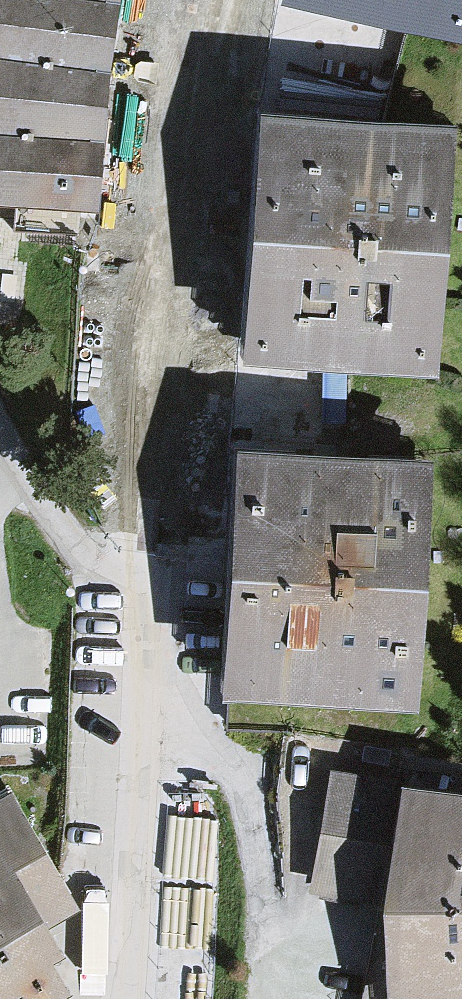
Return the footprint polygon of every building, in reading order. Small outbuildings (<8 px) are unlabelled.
[(101,212),(124,0),(0,0),(0,208),(101,212)] [(461,36),(461,0),(304,0),(461,36)] [(455,129),(258,114),(240,359),(438,373),(455,129)] [(437,464),(239,454),(226,701),(424,712),(437,464)] [(398,789),(340,780),(321,905),(375,917),(383,998),(461,998),(461,800),(398,789)] [(0,805),(0,998),(81,998),(84,996),(58,970),(79,958),(65,934),(93,914),(21,793),(0,805)]
